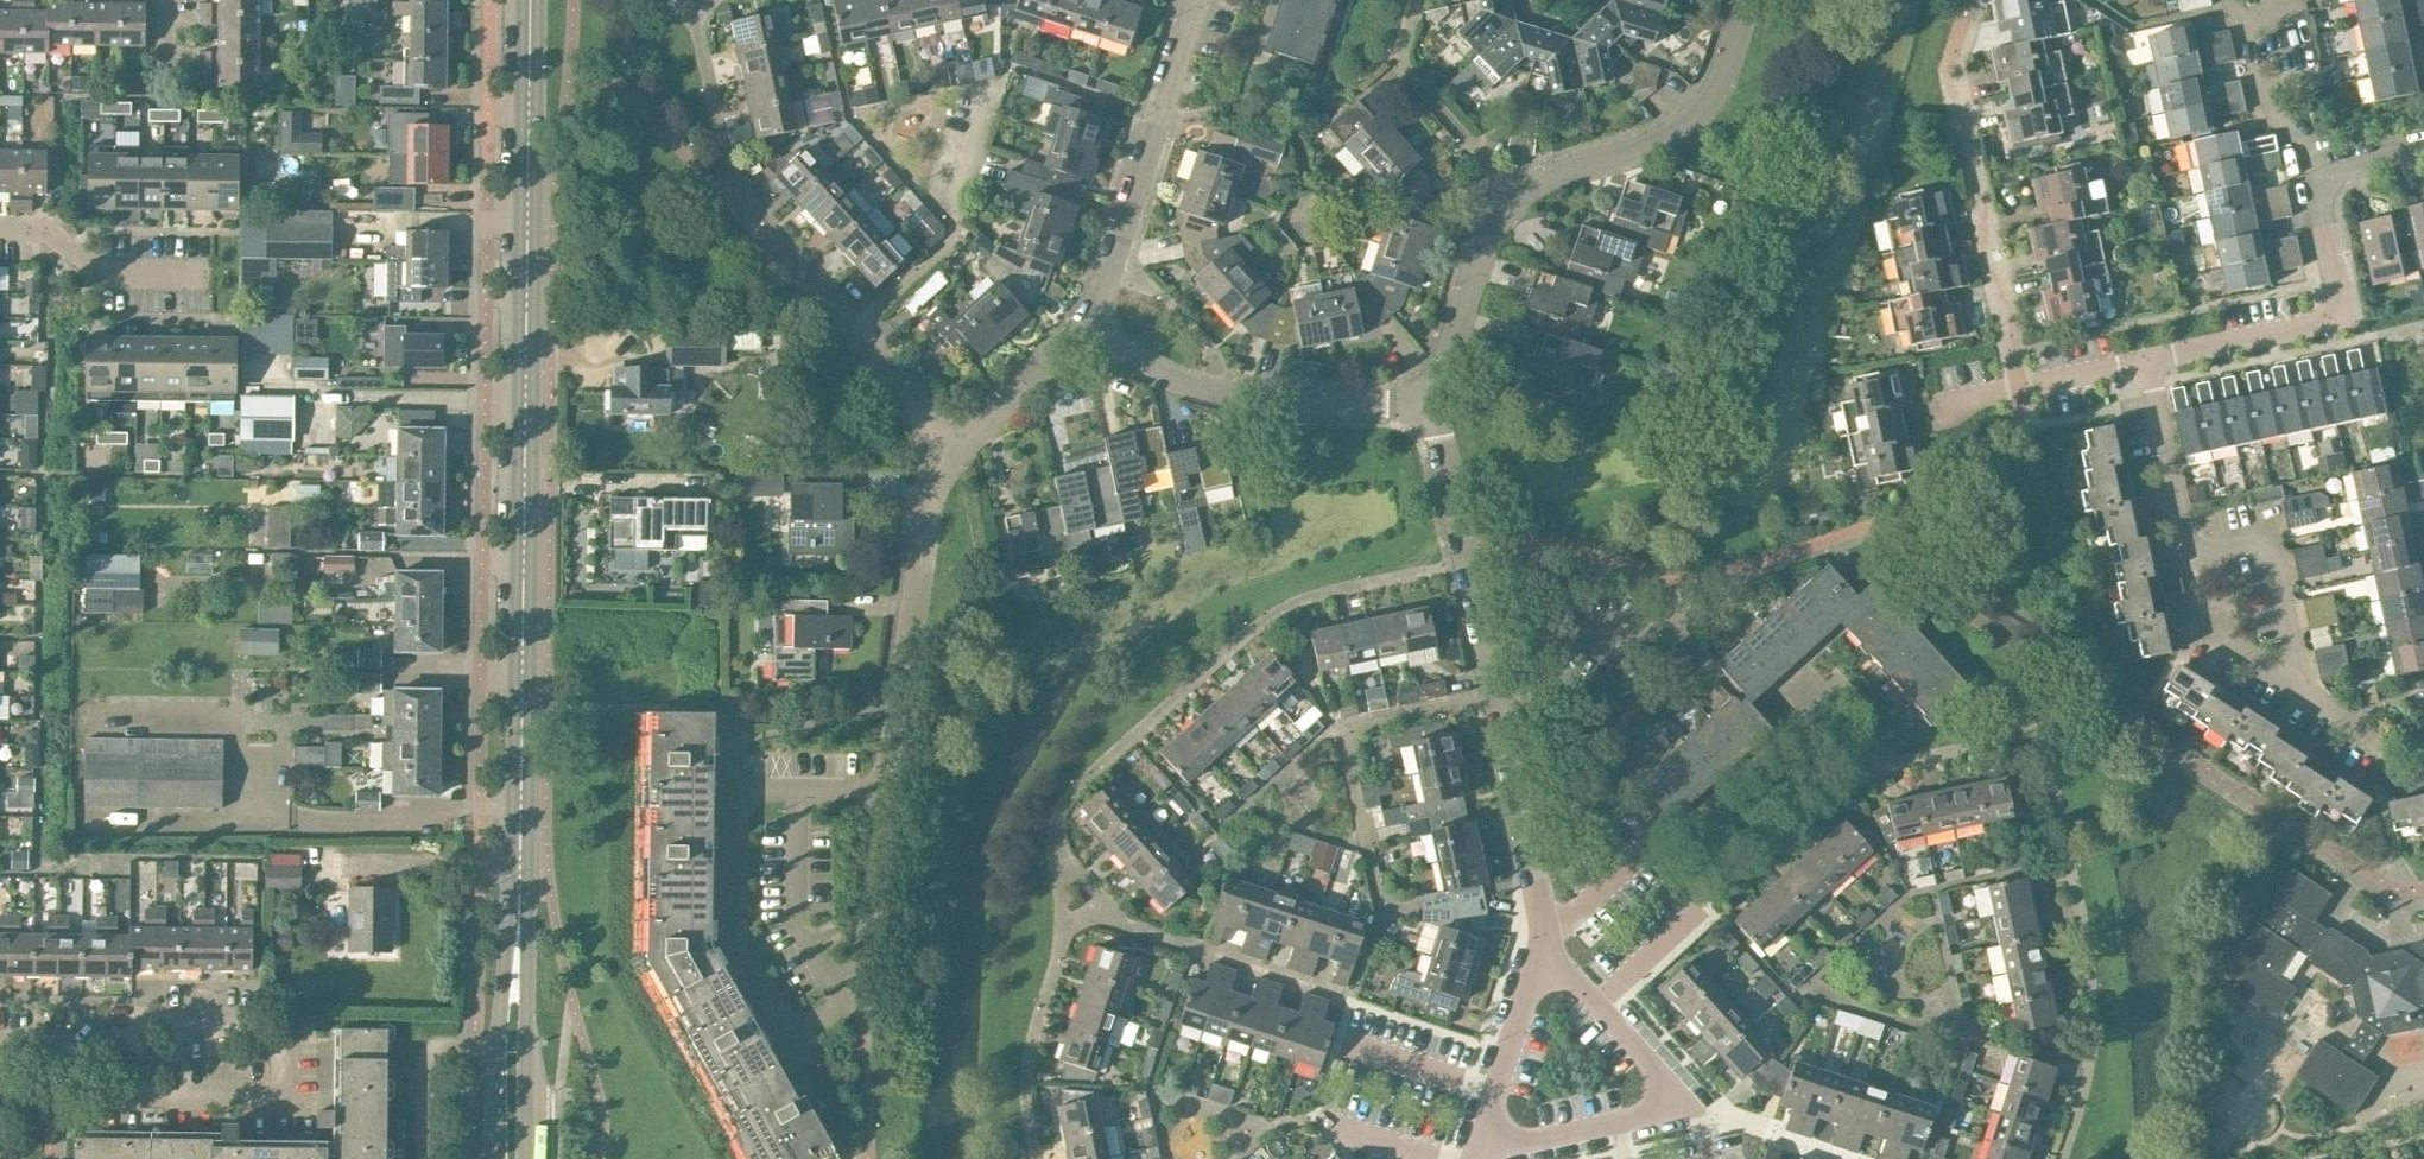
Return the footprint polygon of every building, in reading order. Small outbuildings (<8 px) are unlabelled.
[(22,53),(23,0),(12,0),(12,12),(0,12),(0,52),(22,53)] [(46,12),(33,12),(33,0),(23,0),(22,53),(47,53),(47,45),(46,12)] [(71,0),(61,0),(61,4),(46,4),(46,12),(47,45),(70,45),(71,0)] [(95,4),(82,4),(82,0),(71,0),(70,45),(95,46),(95,4)] [(119,0),(109,0),(109,5),(95,4),(95,46),(119,46),(119,0)] [(119,46),(144,46),(144,5),(130,5),(130,0),(119,0),(119,46)] [(260,0),(219,0),(219,4),(200,4),(200,14),(260,15),(260,0)] [(866,40),(857,0),(835,0),(831,1),(842,52),(847,51),(845,44),(866,40)] [(866,40),(885,36),(887,43),(891,42),(882,0),(857,0),(866,40)] [(913,29),(907,0),(882,0),(891,42),(895,41),(893,34),(913,29)] [(913,29),(933,25),(935,33),(938,32),(931,0),(907,0),(913,29)] [(961,19),(957,0),(931,0),(938,32),(943,31),(941,23),(961,19)] [(961,19),(981,15),(983,22),(987,21),(984,5),(1000,5),(1000,13),(1000,0),(957,0),(961,19)] [(1000,13),(1012,13),(1010,18),(1040,28),(1043,19),(1049,0),(1000,0),(1000,13)] [(1080,0),(1049,0),(1043,19),(1071,29),(1080,0)] [(1111,0),(1110,0),(1080,0),(1071,29),(1100,38),(1111,0)] [(1111,0),(1100,38),(1129,47),(1141,10),(1111,0)] [(1311,66),(1333,0),(1287,0),(1270,52),(1311,66)] [(1515,20),(1510,0),(1476,0),(1459,4),(1464,24),(1455,33),(1477,56),(1515,20)] [(1662,13),(1621,0),(1611,0),(1591,18),(1623,52),(1636,40),(1652,45),(1662,13)] [(1662,13),(1666,0),(1621,0),(1662,13)] [(2071,33),(2065,2),(2052,5),(2051,0),(1998,0),(1994,1),(2001,33),(2011,31),(2014,45),(2015,46),(2049,39),(2072,35),(2071,33)] [(2182,12),(2212,6),(2211,0),(2180,0),(2182,12)] [(2401,4),(2400,0),(2358,0),(2355,1),(2360,26),(2423,12),(2423,5),(2423,0),(2421,0),(2401,4)] [(813,24),(823,22),(824,22),(820,3),(809,5),(813,24)] [(376,14),(376,4),(345,4),(344,14),(376,14)] [(410,17),(410,32),(447,32),(447,19),(444,17),(444,5),(394,4),(393,16),(410,17)] [(1446,6),(1423,12),(1435,25),(1448,13),(1446,6)] [(2423,25),(2423,12),(2360,26),(2365,51),(2409,41),(2406,29),(2423,25)] [(260,39),(260,15),(200,14),(200,24),(219,25),(219,38),(260,39)] [(738,52),(776,43),(770,14),(731,22),(738,52)] [(1609,64),(1623,52),(1591,18),(1571,37),(1582,88),(1613,81),(1609,64)] [(1511,69),(1528,74),(1542,29),(1515,21),(1515,20),(1477,56),(1478,57),(1462,71),(1476,87),(1490,87),(1499,79),(1511,69)] [(2229,31),(2228,31),(2195,38),(2192,27),(2149,36),(2154,62),(2232,46),(2229,31)] [(1582,88),(1571,37),(1570,38),(1542,29),(1528,74),(1546,79),(1550,95),(1582,88)] [(446,48),(447,32),(410,32),(410,49),(404,49),(404,60),(443,61),(443,51),(446,48)] [(820,54),(830,52),(830,51),(826,32),(815,35),(820,54)] [(356,33),(343,33),(343,56),(356,56),(356,33)] [(259,63),(260,39),(219,38),(218,52),(199,52),(199,63),(259,63)] [(2052,53),(2049,39),(2015,46),(2014,45),(1990,50),(1997,83),(2007,81),(2010,95),(2068,83),(2061,51),(2052,53)] [(2412,54),(2409,41),(2365,51),(2371,76),(2423,64),(2423,52),(2412,54)] [(744,81),(782,73),(776,43),(738,52),(744,81)] [(2201,68),(2234,61),(2235,61),(2232,46),(2154,62),(2160,87),(2203,78),(2201,68)] [(1027,68),(1031,58),(1013,52),(1009,62),(1027,68)] [(1056,77),(1059,67),(1031,58),(1027,68),(1056,77)] [(2116,58),(2106,60),(2109,72),(2119,70),(2116,58)] [(443,71),(443,61),(404,60),(403,71),(410,71),(409,87),(379,86),(379,103),(418,104),(419,90),(443,90),(443,87),(446,84),(446,74),(443,71)] [(1635,65),(1655,86),(1660,68),(1639,61),(1635,65)] [(826,83),(836,81),(837,81),(832,62),(822,64),(826,83)] [(2330,62),(2321,64),(2324,76),(2333,74),(2330,62)] [(259,88),(259,63),(199,63),(199,73),(218,74),(218,88),(259,88)] [(2423,77),(2423,64),(2371,76),(2376,101),(2420,92),(2417,79),(2423,77)] [(1654,87),(1655,86),(1635,65),(1630,70),(1636,91),(1654,87)] [(973,82),(970,69),(957,72),(960,84),(973,82)] [(1084,87),(1084,86),(1087,76),(1069,70),(1066,81),(1084,87)] [(750,110),(788,101),(782,73),(744,81),(750,110)] [(943,88),(940,75),(925,79),(927,91),(943,88)] [(71,78),(71,91),(86,91),(86,79),(71,78)] [(2239,81),(2205,88),(2203,78),(2160,87),(2165,113),(2243,96),(2239,81)] [(1113,96),(1113,95),(1116,85),(1098,79),(1095,90),(1113,96)] [(2068,83),(2010,95),(2013,110),(2003,113),(2010,145),(2035,140),(2036,145),(2060,140),(2059,135),(2065,133),(2061,118),(2075,115),(2068,83)] [(1053,137),(1094,150),(1104,121),(1093,118),(1098,104),(1049,88),(1044,103),(1062,109),(1053,137)] [(1515,118),(1523,91),(1517,89),(1502,104),(1515,118)] [(832,112),(842,110),(843,110),(839,91),(828,93),(832,112)] [(1523,91),(1515,118),(1534,114),(1530,93),(1523,91)] [(874,103),(872,92),(854,96),(857,106),(874,103)] [(2126,96),(2117,98),(2120,108),(2129,106),(2126,96)] [(2212,118),(2244,111),(2246,110),(2243,96),(2165,113),(2168,124),(2171,139),(2214,129),(2213,124),(2212,118)] [(5,100),(4,109),(20,110),(20,100),(5,100)] [(788,101),(750,110),(757,140),(795,131),(788,101)] [(116,103),(100,103),(100,114),(115,115),(116,103)] [(116,103),(115,115),(131,115),(131,103),(116,103)] [(1362,168),(1396,138),(1377,116),(1369,123),(1353,105),(1326,128),(1342,146),(1362,168)] [(148,110),(148,122),(164,122),(164,110),(148,110)] [(179,110),(164,110),(164,122),(179,122),(179,110)] [(212,110),(197,110),(197,122),(212,122),(212,110)] [(212,110),(212,122),(227,122),(227,111),(212,110)] [(428,116),(388,115),(388,155),(390,155),(408,155),(445,155),(446,128),(428,128),(428,116)] [(854,145),(862,139),(849,124),(841,131),(854,145)] [(1197,152),(1187,181),(1232,196),(1237,198),(1250,158),(1276,166),(1283,144),(1238,130),(1235,138),(1214,131),(1207,156),(1197,152)] [(841,133),(833,140),(844,152),(852,145),(841,133)] [(2276,136),(2275,136),(2241,143),(2239,133),(2186,144),(2192,170),(2279,151),(2276,136)] [(1085,179),(1094,150),(1053,137),(1044,165),(1025,159),(1021,170),(1009,166),(1008,170),(1069,190),(1074,176),(1085,179)] [(1395,201),(1425,195),(1423,181),(1411,168),(1418,162),(1396,138),(1362,168),(1384,192),(1388,189),(1394,195),(1395,201)] [(114,206),(115,146),(90,146),(89,206),(114,206)] [(139,158),(139,146),(115,146),(114,206),(138,206),(139,158)] [(874,168),(882,161),(882,160),(869,146),(861,153),(874,168)] [(187,159),(188,147),(163,147),(163,159),(163,206),(187,207),(187,159)] [(212,159),(211,207),(236,207),(237,148),(212,147),(212,159)] [(796,200),(825,173),(804,150),(774,176),(796,200)] [(2279,151),(2192,170),(2192,171),(2201,169),(2206,193),(2250,183),(2248,173),(2282,166),(2279,151)] [(22,152),(0,152),(0,192),(10,192),(10,210),(21,210),(22,152)] [(22,152),(21,210),(30,210),(30,192),(46,192),(46,153),(22,152)] [(408,155),(390,155),(390,183),(408,183),(445,183),(445,155),(408,155)] [(163,206),(163,159),(139,158),(138,206),(163,206)] [(211,207),(212,159),(187,159),(187,207),(211,207)] [(2110,213),(2109,211),(2103,181),(2088,183),(2085,169),(2081,169),(2080,162),(2056,168),(2057,175),(2032,180),(2039,213),(2050,211),(2053,225),(2053,226),(2088,217),(2110,213)] [(894,190),(902,183),(902,182),(889,168),(881,175),(894,190)] [(1065,203),(1069,190),(1008,170),(1003,185),(1034,195),(1025,222),(1067,236),(1077,207),(1065,203)] [(815,222),(845,195),(825,173),(796,200),(815,222)] [(1222,225),(1232,196),(1187,181),(1178,211),(1188,214),(1183,230),(1185,244),(1215,238),(1214,233),(1217,224),(1222,225)] [(2286,186),(2252,193),(2250,183),(2206,193),(2212,218),(2290,201),(2286,186)] [(1662,252),(1663,251),(1674,215),(1684,218),(1689,199),(1643,185),(1638,202),(1621,196),(1609,233),(1609,234),(1644,245),(1643,246),(1662,252)] [(413,210),(413,188),(373,188),(373,210),(413,210)] [(914,212),(921,205),(922,204),(909,190),(901,197),(914,212)] [(1892,252),(1949,240),(1946,226),(1957,224),(1950,191),(1925,197),(1924,190),(1900,195),(1901,202),(1897,203),(1900,217),(1886,220),(1892,252)] [(835,244),(864,217),(845,195),(815,222),(835,244)] [(1380,244),(1423,258),(1433,230),(1423,227),(1429,210),(1425,195),(1395,201),(1396,210),(1394,217),(1389,216),(1380,244)] [(2258,224),(2292,216),(2293,216),(2290,201),(2212,218),(2217,243),(2261,234),(2258,224)] [(2419,269),(2423,268),(2423,206),(2406,210),(2408,220),(2409,220),(2419,269)] [(241,258),(301,259),(331,259),(332,211),(241,210),(241,258)] [(934,234),(942,227),(929,212),(921,220),(934,234)] [(855,266),(884,239),(864,217),(835,244),(855,266)] [(2091,232),(2088,217),(2053,226),(2053,225),(2028,230),(2035,262),(2045,260),(2048,274),(2106,261),(2100,231),(2091,232)] [(2404,273),(2419,269),(2409,220),(2408,220),(2393,223),(2392,219),(2362,226),(2374,284),(2405,277),(2404,273)] [(1057,266),(1067,236),(1025,222),(1016,251),(998,245),(990,256),(1018,275),(1015,280),(1029,297),(1039,289),(1047,263),(1057,266)] [(1609,234),(1609,233),(1599,230),(1594,247),(1576,242),(1564,278),(1564,279),(1600,291),(1599,292),(1618,297),(1629,262),(1638,264),(1643,246),(1644,245),(1609,234)] [(386,260),(446,260),(446,232),(406,231),(406,246),(386,246),(386,260)] [(2179,233),(2169,235),(2173,250),(2183,248),(2179,233)] [(1215,238),(1185,244),(1188,259),(1200,273),(1192,279),(1213,302),(1246,273),(1237,262),(1252,248),(1239,234),(1215,238)] [(2297,236),(2263,244),(2261,234),(2217,243),(2222,268),(2301,251),(2297,236)] [(884,239),(855,266),(875,288),(904,261),(884,239)] [(1945,291),(1970,286),(1963,253),(1952,255),(1949,240),(1892,252),(1899,284),(1908,282),(1911,296),(1911,297),(1945,290),(1945,291)] [(1413,289),(1423,258),(1380,244),(1370,274),(1374,276),(1372,283),(1366,288),(1387,312),(1398,303),(1403,286),(1413,289)] [(2269,273),(2304,266),(2301,251),(2222,268),(2228,294),(2272,285),(2269,273)] [(1019,307),(1029,297),(1015,280),(1018,275),(990,256),(982,268),(996,283),(974,303),(1003,336),(1026,316),(1019,307)] [(331,270),(331,259),(301,259),(301,270),(331,270)] [(445,289),(446,260),(386,260),(385,302),(421,303),(421,289),(445,289)] [(2106,261),(2048,274),(2052,290),(2041,292),(2048,324),(2073,319),(2075,325),(2099,320),(2098,314),(2102,313),(2099,298),(2113,295),(2106,261)] [(932,291),(944,279),(936,270),(923,283),(932,291)] [(1268,337),(1278,308),(1269,305),(1264,299),(1267,296),(1246,273),(1213,302),(1234,326),(1242,319),(1254,332),(1268,337)] [(1564,279),(1564,278),(1555,275),(1550,293),(1531,287),(1519,324),(1564,339),(1573,342),(1584,307),(1594,310),(1599,292),(1600,291),(1564,279)] [(37,294),(37,284),(32,284),(28,289),(28,293),(37,294)] [(1376,322),(1387,312),(1366,288),(1360,294),(1353,295),(1352,290),(1322,297),(1331,341),(1361,335),(1359,325),(1376,322)] [(1948,305),(1945,291),(1945,290),(1911,297),(1911,296),(1888,301),(1895,333),(1909,330),(1913,346),(1916,345),(1918,352),(1942,347),(1940,340),(1966,334),(1959,303),(1948,305)] [(1301,347),(1331,341),(1322,297),(1292,303),(1293,308),(1284,310),(1278,308),(1268,337),(1281,341),(1299,337),(1301,347)] [(28,298),(28,311),(37,311),(37,299),(28,298)] [(980,356),(1003,336),(974,303),(951,323),(938,308),(926,319),(961,358),(973,348),(980,356)] [(404,327),(384,327),(384,367),(402,368),(442,368),(442,364),(444,364),(444,352),(442,352),(442,336),(404,335),(404,327)] [(761,351),(761,330),(667,330),(666,371),(612,370),(612,385),(610,385),(610,413),(667,414),(668,390),(680,389),(681,365),(724,366),(724,351),(761,351)] [(1609,353),(1573,342),(1564,339),(1558,356),(1540,350),(1528,389),(1583,406),(1595,369),(1603,372),(1609,354),(1609,353)] [(112,400),(113,341),(87,340),(87,400),(112,400)] [(136,401),(137,341),(113,341),(112,400),(136,401)] [(160,401),(161,341),(137,341),(136,401),(160,401)] [(185,401),(185,342),(161,341),(160,401),(185,401)] [(209,401),(209,342),(185,342),(185,401),(209,401)] [(209,342),(209,401),(234,402),(235,342),(209,342)] [(45,365),(45,350),(33,350),(33,365),(45,365)] [(2353,375),(2362,419),(2388,413),(2378,370),(2365,373),(2360,350),(2348,352),(2353,375)] [(2362,419),(2353,375),(2340,378),(2335,355),(2322,358),(2327,381),(2337,424),(2362,419)] [(293,378),(326,379),(326,360),(293,359),(293,378)] [(2337,424),(2327,381),(2314,384),(2309,361),(2297,363),(2302,386),(2311,430),(2337,424)] [(2311,430),(2302,386),(2289,389),(2285,367),(2272,369),(2277,391),(2287,435),(2311,430)] [(2287,435),(2277,391),(2264,394),(2260,372),(2247,374),(2252,397),(2262,440),(2287,435)] [(1857,384),(1852,385),(1855,401),(1842,403),(1849,435),(1906,423),(1902,408),(1913,406),(1906,374),(1881,379),(1880,373),(1855,378),(1857,384)] [(2262,440),(2252,397),(2239,400),(2234,377),(2222,380),(2227,402),(2236,446),(2262,440)] [(2236,446),(2227,402),(2214,405),(2209,383),(2197,385),(2202,407),(2212,451),(2236,446)] [(2212,451),(2202,407),(2189,410),(2184,388),(2172,390),(2186,457),(2212,451)] [(37,393),(28,393),(27,407),(37,407),(37,393)] [(240,412),(239,440),(292,440),(292,398),(240,397),(240,412)] [(25,417),(25,440),(27,440),(36,440),(37,417),(25,417)] [(1906,423),(1849,435),(1862,494),(1879,491),(1878,485),(1903,480),(1901,473),(1926,468),(1919,435),(1909,438),(1906,423)] [(1165,454),(1166,454),(1160,426),(1103,438),(1109,466),(1110,466),(1116,495),(1120,509),(1123,522),(1141,518),(1135,492),(1144,490),(1141,475),(1168,469),(1165,454)] [(2115,466),(2124,465),(2115,426),(2076,434),(2077,435),(2087,433),(2091,450),(2082,451),(2087,471),(2075,473),(2076,475),(2087,472),(2091,490),(2082,491),(2087,512),(2095,510),(2099,530),(2108,528),(2111,545),(2101,547),(2101,548),(2120,544),(2124,563),(2115,564),(2119,584),(2108,586),(2109,588),(2120,585),(2123,602),(2115,604),(2120,624),(2128,623),(2133,642),(2141,640),(2145,658),(2134,660),(2134,661),(2173,653),(2165,614),(2157,615),(2153,599),(2184,592),(2181,577),(2150,584),(2149,578),(2156,576),(2148,537),(2140,539),(2132,501),(2124,503),(2120,487),(2152,480),(2148,466),(2117,472),(2115,466)] [(387,455),(442,456),(442,448),(446,446),(446,434),(443,432),(443,429),(399,429),(399,446),(387,446),(387,455)] [(111,445),(111,433),(96,433),(96,444),(111,445)] [(127,433),(111,433),(111,444),(127,445),(127,433)] [(224,446),(224,434),(208,434),(208,446),(224,446)] [(21,440),(21,451),(36,451),(36,440),(27,440),(25,440),(21,440)] [(1168,469),(1177,511),(1206,504),(1203,491),(1231,485),(1221,442),(1166,454),(1165,454),(1168,469)] [(232,467),(233,456),(217,455),(217,467),(232,467)] [(259,471),(259,455),(235,455),(235,471),(259,471)] [(398,457),(398,482),(445,483),(445,467),(442,465),(442,456),(387,455),(387,456),(398,457)] [(2333,459),(2321,462),(2323,472),(2335,469),(2333,459)] [(143,460),(143,472),(159,473),(159,461),(143,460)] [(173,461),(173,473),(182,473),(183,461),(173,461)] [(2423,472),(2401,477),(2398,464),(2354,473),(2360,499),(2423,485),(2423,472)] [(1109,466),(1053,479),(1059,506),(1060,506),(1066,535),(1067,534),(1070,548),(1091,543),(1088,530),(1094,528),(1122,523),(1119,509),(1120,509),(1116,495),(1110,466),(1109,466)] [(103,481),(90,481),(90,503),(103,503),(103,481)] [(441,495),(445,493),(445,483),(398,482),(378,482),(378,508),(441,509),(441,495)] [(2203,483),(2191,486),(2193,497),(2205,494),(2203,483)] [(850,554),(850,520),(840,520),(840,485),(790,484),(789,553),(850,554)] [(2423,498),(2423,485),(2360,499),(2365,524),(2409,515),(2407,502),(2423,498)] [(2312,493),(2282,500),(2285,515),(2315,509),(2315,507),(2330,504),(2328,496),(2320,492),(2312,493)] [(704,532),(703,499),(609,499),(609,508),(609,522),(609,551),(646,551),(675,551),(675,532),(704,532)] [(1070,548),(1067,534),(1066,535),(1060,506),(1059,506),(1004,518),(1016,575),(1045,568),(1042,554),(1070,548)] [(444,517),(441,515),(441,509),(378,508),(377,508),(377,525),(393,525),(393,519),(397,519),(397,532),(441,533),(441,530),(444,528),(444,517)] [(2285,515),(2288,530),(2318,523),(2315,509),(2285,515)] [(1832,511),(1820,514),(1823,525),(1834,523),(1832,511)] [(2412,527),(2409,515),(2365,524),(2371,549),(2423,538),(2423,525),(2412,527)] [(382,550),(382,533),(358,532),(358,550),(382,550)] [(2423,551),(2423,538),(2371,549),(2376,574),(2420,565),(2418,552),(2423,551)] [(2296,565),(2326,559),(2323,543),(2293,550),(2296,565)] [(139,590),(139,557),(85,556),(85,589),(114,590),(139,590)] [(353,572),(354,557),(324,557),(323,572),(353,572)] [(2296,565),(2299,580),(2329,573),(2326,559),(2296,565)] [(1885,596),(1871,581),(1856,595),(1827,563),(1717,664),(1746,696),(1834,616),(1846,629),(1932,725),(1963,697),(1965,695),(1880,600),(1885,596)] [(2423,577),(2420,565),(2376,574),(2381,599),(2423,590),(2423,577)] [(395,600),(442,601),(442,581),(439,580),(439,573),(396,572),(395,600)] [(85,589),(85,612),(113,612),(114,590),(85,589)] [(2381,599),(2387,624),(2423,616),(2423,590),(2381,599)] [(15,594),(4,594),(4,603),(15,603),(15,594)] [(2307,615),(2337,609),(2334,594),(2303,600),(2307,615)] [(441,615),(442,601),(395,600),(395,626),(439,626),(439,617),(441,615)] [(850,650),(851,616),(827,616),(827,600),(773,600),(772,681),(814,682),(814,649),(850,650)] [(1397,615),(1405,652),(1435,646),(1427,608),(1397,615)] [(2307,615),(2310,630),(2340,623),(2337,609),(2307,615)] [(1376,659),(1405,652),(1397,615),(1368,621),(1376,659)] [(357,627),(371,627),(371,616),(357,616),(357,627)] [(2387,624),(2392,649),(2423,643),(2423,616),(2387,624)] [(1347,665),(1376,659),(1368,621),(1339,627),(1347,665)] [(439,633),(439,626),(395,626),(394,653),(439,653),(439,648),(441,646),(442,634),(439,633)] [(1318,671),(1347,665),(1339,627),(1310,633),(1318,671)] [(278,655),(279,631),(239,630),(238,654),(278,655)] [(1678,680),(1696,664),(1676,643),(1659,659),(1678,680)] [(2392,649),(2398,675),(2423,670),(2423,643),(2392,649)] [(2318,665),(2348,659),(2344,644),(2315,650),(2318,665)] [(380,668),(380,651),(357,651),(357,667),(380,668)] [(1248,674),(1274,702),(1297,682),(1270,653),(1248,674)] [(33,655),(19,655),(19,670),(33,670),(33,655)] [(2318,665),(2321,680),(2351,674),(2348,659),(2318,665)] [(2211,694),(2215,687),(2181,666),(2160,699),(2161,700),(2167,691),(2181,700),(2177,707),(2194,718),(2188,727),(2189,728),(2195,719),(2210,729),(2205,735),(2223,747),(2227,740),(2244,751),(2249,744),(2264,753),(2253,770),(2254,771),(2260,761),(2274,770),(2270,778),(2287,789),(2281,798),(2282,799),(2288,789),(2302,799),(2298,806),(2316,817),(2321,810),(2338,821),(2342,814),(2357,824),(2351,833),(2352,834),(2374,800),(2340,778),(2336,785),(2321,776),(2339,749),(2326,742),(2309,768),(2304,764),(2309,757),(2276,737),(2281,730),(2247,708),(2242,714),(2228,706),(2246,679),(2234,672),(2216,698),(2211,694)] [(1252,722),(1274,702),(1248,674),(1226,693),(1252,722)] [(380,691),(380,675),(357,675),(357,691),(380,691)] [(1446,696),(1446,695),(1443,680),(1413,686),(1414,692),(1395,696),(1397,706),(1446,696)] [(381,717),(438,717),(438,709),(440,707),(440,696),(438,694),(438,690),(382,690),(381,717)] [(1230,742),(1252,722),(1226,693),(1204,713),(1230,742)] [(1666,814),(1760,728),(1731,696),(1637,781),(1666,814)] [(1387,708),(1385,698),(1366,702),(1368,713),(1387,708)] [(1358,715),(1358,714),(1356,704),(1337,708),(1339,719),(1358,715)] [(690,714),(642,713),(640,947),(647,948),(647,962),(654,975),(648,978),(735,1134),(732,1137),(744,1158),(825,1158),(834,1154),(817,1124),(802,1132),(794,1119),(800,1116),(793,1103),(788,1106),(781,1095),(770,1101),(738,1043),(748,1037),(736,1014),(725,1020),(693,962),(704,957),(699,949),(699,941),(688,941),(689,861),(700,861),(700,835),(689,835),(690,768),(701,768),(702,742),(690,742),(690,714)] [(1208,762),(1230,742),(1204,713),(1182,734),(1208,762)] [(371,729),(371,715),(322,715),(322,730),(352,730),(352,729),(371,729)] [(438,726),(438,717),(381,717),(381,726),(385,726),(385,743),(393,743),(440,744),(440,728),(438,726)] [(1323,727),(1315,719),(1301,733),(1308,740),(1323,727)] [(1417,774),(1461,765),(1454,736),(1442,738),(1439,723),(1388,734),(1391,750),(1411,746),(1417,774)] [(31,730),(26,734),(26,743),(38,743),(38,730),(31,730)] [(1186,782),(1208,762),(1182,734),(1160,754),(1186,782)] [(222,808),(223,741),(85,739),(84,806),(222,808)] [(1301,747),(1294,739),(1279,752),(1287,760),(1301,747)] [(382,743),(381,769),(393,769),(437,770),(437,757),(440,755),(440,744),(385,743),(382,743)] [(293,766),(324,766),(325,748),(294,747),(293,766)] [(1279,767),(1271,759),(1257,772),(1264,780),(1279,767)] [(1403,809),(1381,813),(1384,827),(1406,823),(1458,811),(1455,797),(1467,795),(1461,765),(1417,774),(1423,805),(1403,809)] [(437,776),(437,770),(393,769),(393,796),(437,796),(437,791),(439,789),(439,778),(437,776)] [(1171,784),(1158,769),(1149,777),(1163,791),(1171,784)] [(31,778),(17,778),(17,792),(31,792),(31,778)] [(1974,784),(1982,822),(2012,816),(2004,778),(1974,784)] [(1257,787),(1256,787),(1249,779),(1235,792),(1242,800),(1257,787)] [(1953,829),(1982,822),(1974,784),(1945,790),(1953,829)] [(1924,835),(1953,829),(1945,790),(1916,796),(1924,835)] [(1183,813),(1191,806),(1178,791),(1170,799),(1183,813)] [(378,811),(378,801),(378,794),(356,793),(356,810),(378,811)] [(31,804),(31,795),(19,795),(19,804),(31,804)] [(1104,844),(1134,817),(1113,795),(1084,822),(1104,844)] [(1886,843),(1924,835),(1916,796),(1886,803),(1887,807),(1872,815),(1886,843)] [(2391,803),(2397,831),(2414,827),(2416,835),(2423,834),(2423,796),(2391,803)] [(1234,807),(1227,799),(1212,812),(1219,820),(1234,807)] [(1436,862),(1479,852),(1473,824),(1461,826),(1458,811),(1406,823),(1410,838),(1430,834),(1436,862)] [(1203,835),(1211,828),(1198,813),(1190,821),(1203,835)] [(1124,867),(1154,840),(1134,817),(1104,844),(1124,867)] [(1822,842),(1848,871),(1871,850),(1868,847),(1876,841),(1867,824),(1855,833),(1844,821),(1822,842)] [(31,828),(22,828),(22,839),(31,839),(31,828)] [(1210,843),(1223,858),(1231,850),(1218,836),(1210,843)] [(1144,889),(1174,862),(1154,840),(1124,867),(1144,889)] [(1826,891),(1848,871),(1822,842),(1800,861),(1826,891)] [(1476,924),(1480,913),(1474,886),(1486,884),(1479,852),(1436,862),(1442,893),(1423,897),(1422,909),(1454,910),(1454,917),(1476,924)] [(25,870),(25,855),(15,855),(14,870),(25,870)] [(2022,865),(2021,856),(2002,860),(2004,870),(2022,865)] [(1804,911),(1826,891),(1800,861),(1778,881),(1804,911)] [(1174,862),(1144,889),(1164,911),(1187,891),(1191,895),(1197,889),(1193,885),(1194,884),(1174,862)] [(1993,872),(1991,862),(1972,866),(1974,877),(1993,872)] [(299,889),(299,868),(266,867),(266,889),(299,889)] [(1964,879),(1964,878),(1962,868),(1943,872),(1945,883),(1964,879)] [(2333,894),(2293,869),(2293,870),(2276,896),(2275,897),(2276,897),(2259,923),(2258,923),(2257,924),(2258,924),(2241,950),(2240,951),(2254,960),(2234,991),(2277,1019),(2297,989),(2290,984),(2307,956),(2310,958),(2311,963),(2346,986),(2351,985),(2359,1018),(2363,1021),(2342,1054),(2320,1040),(2321,1039),(2320,1039),(2296,1076),(2297,1077),(2297,1076),(2327,1096),(2328,1097),(2328,1096),(2354,1113),(2354,1114),(2355,1115),(2379,1077),(2378,1076),(2378,1077),(2361,1066),(2382,1033),(2387,1036),(2420,1029),(2423,1024),(2423,1025),(2423,942),(2413,945),(2407,953),(2397,955),(2396,951),(2370,957),(2369,951),(2333,928),(2328,930),(2314,921),(2331,895),(2332,895),(2333,894)] [(1935,885),(1935,884),(1933,874),(1913,878),(1916,889),(1935,885)] [(1235,929),(1250,879),(1247,878),(1245,885),(1225,878),(1204,941),(1218,946),(1225,925),(1235,929)] [(1993,916),(2031,908),(2025,878),(1987,886),(1993,916)] [(1252,957),(1272,893),(1252,887),(1253,880),(1250,879),(1235,929),(1245,932),(1239,952),(1252,957)] [(1782,930),(1804,911),(1778,881),(1756,901),(1782,930)] [(1897,896),(1896,896),(1889,888),(1875,901),(1882,909),(1897,896)] [(390,951),(390,915),(393,915),(393,890),(350,889),(349,951),(390,951)] [(1281,944),(1297,894),(1294,893),(1292,900),(1272,893),(1252,957),(1264,961),(1271,940),(1281,944)] [(1298,971),(1318,908),(1298,902),(1301,895),(1297,894),(1281,944),(1291,947),(1285,967),(1298,971)] [(1941,915),(1951,913),(1947,894),(1936,896),(1941,915)] [(155,910),(154,969),(178,969),(178,928),(165,928),(166,910),(166,899),(156,898),(156,910),(155,910)] [(1760,951),(1782,930),(1756,901),(1733,922),(1752,943),(1760,951)] [(1328,959),(1343,908),(1340,907),(1338,915),(1318,908),(1298,971),(1311,976),(1317,955),(1328,959)] [(1345,987),(1346,986),(1366,924),(1344,917),(1347,909),(1343,908),(1328,959),(1338,962),(1332,982),(1345,987)] [(1875,916),(1874,915),(1868,908),(1853,921),(1860,929),(1875,916)] [(1999,945),(2037,937),(2031,908),(1993,916),(1999,945)] [(1480,913),(1476,924),(1454,917),(1454,910),(1422,909),(1421,921),(1441,928),(1432,957),(1474,971),(1483,941),(1472,938),(1480,913)] [(154,969),(155,910),(144,910),(144,928),(128,928),(128,936),(131,969),(154,969)] [(202,970),(203,910),(192,910),(192,929),(178,928),(178,969),(202,970)] [(226,970),(227,929),(213,929),(214,910),(203,910),(202,970),(226,970)] [(227,929),(226,970),(252,970),(253,910),(241,911),(241,929),(227,929)] [(10,916),(0,916),(0,976),(9,976),(10,916)] [(33,976),(33,935),(20,935),(21,916),(10,916),(9,976),(33,976)] [(57,976),(58,917),(47,917),(46,935),(33,935),(33,976),(57,976)] [(81,977),(82,936),(69,936),(69,917),(58,917),(57,976),(81,977)] [(105,977),(106,918),(95,917),(95,936),(82,936),(81,977),(105,977)] [(131,969),(128,936),(117,936),(117,918),(106,918),(105,977),(131,978),(131,969)] [(1947,945),(1958,943),(1953,924),(1943,926),(1947,945)] [(1853,936),(1852,935),(1846,927),(1831,940),(1838,949),(1853,936)] [(1729,951),(1737,944),(1724,929),(1716,937),(1729,951)] [(292,951),(292,931),(273,931),(273,951),(292,951)] [(2005,974),(2044,966),(2037,937),(1999,945),(2005,974)] [(1086,976),(1123,988),(1133,958),(1096,946),(1086,976)] [(1831,955),(1830,955),(1823,947),(1809,960),(1816,969),(1831,955)] [(1750,973),(1757,967),(1758,966),(1745,952),(1736,959),(1750,973)] [(1953,974),(1954,974),(1964,972),(1960,953),(1949,955),(1953,974)] [(1398,995),(1427,1004),(1449,1011),(1454,996),(1464,1000),(1474,971),(1432,957),(1425,976),(1413,972),(1407,972),(1406,972),(1400,973),(1394,978),(1393,979),(1391,984),(1388,992),(1398,995)] [(1680,1011),(1709,984),(1689,961),(1660,988),(1680,1011)] [(1202,1031),(1222,968),(1209,963),(1203,984),(1192,980),(1176,1030),(1180,1032),(1183,1024),(1202,1031)] [(2011,1003),(2050,995),(2044,966),(2005,974),(2011,1003)] [(1229,992),(1234,978),(1235,972),(1222,968),(1202,1031),(1221,1037),(1219,1044),(1223,1045),(1239,995),(1229,992)] [(1808,976),(1808,975),(1801,968),(1788,981),(1794,988),(1808,976)] [(1182,974),(1181,974),(1171,970),(1165,989),(1175,993),(1182,974)] [(1757,981),(1752,986),(1764,1000),(1770,995),(1778,988),(1765,974),(1757,981)] [(1114,1015),(1123,988),(1086,976),(1077,1004),(1114,1015)] [(1248,1046),(1269,982),(1256,978),(1249,998),(1239,995),(1223,1045),(1226,1046),(1229,1039),(1248,1046)] [(1275,1007),(1280,992),(1282,987),(1269,982),(1248,1046),(1268,1052),(1266,1059),(1269,1060),(1286,1010),(1275,1007)] [(1959,1003),(1960,1003),(1970,1001),(1966,982),(1955,984),(1959,1003)] [(1700,1033),(1729,1006),(1709,984),(1680,1011),(1700,1033)] [(1295,1061),(1316,998),(1303,993),(1296,1014),(1286,1010),(1269,1060),(1273,1062),(1275,1054),(1295,1061)] [(2050,995),(2011,1003),(2018,1033),(2056,1024),(2050,995)] [(1798,1010),(1791,1003),(1785,996),(1777,1003),(1790,1017),(1798,1010)] [(1322,1022),(1326,1008),(1329,1002),(1316,998),(1295,1061),(1314,1067),(1312,1074),(1317,1076),(1333,1025),(1322,1022)] [(1172,1003),(1171,1003),(1162,1000),(1156,1018),(1166,1021),(1172,1003)] [(1116,1047),(1126,1019),(1114,1016),(1114,1015),(1077,1004),(1068,1032),(1105,1044),(1116,1047)] [(1445,1023),(1449,1011),(1427,1004),(1423,1016),(1445,1023)] [(1720,1055),(1749,1028),(1729,1006),(1700,1033),(1720,1055)] [(1966,1032),(1976,1030),(1972,1011),(1962,1013),(1966,1032)] [(1163,1031),(1162,1031),(1152,1028),(1146,1046),(1157,1049),(1163,1031)] [(1759,1091),(1778,1063),(1766,1054),(1770,1051),(1749,1028),(1720,1055),(1740,1077),(1744,1073),(1759,1091)] [(396,1120),(385,1120),(386,1030),(341,1029),(340,1152),(327,1153),(327,1149),(212,1148),(212,1140),(73,1138),(73,1158),(403,1158),(404,1120),(396,1120)] [(1093,1080),(1105,1044),(1068,1032),(1059,1061),(1063,1062),(1062,1079),(1093,1080)] [(2235,1070),(2244,1057),(2230,1048),(2222,1061),(2235,1070)] [(1975,1054),(1966,1051),(1965,1051),(1959,1069),(1970,1073),(1975,1054)] [(1798,1133),(1818,1070),(1798,1064),(1800,1056),(1795,1055),(1790,1071),(1778,1063),(1759,1091),(1781,1099),(1779,1106),(1790,1110),(1784,1129),(1798,1133)] [(1153,1059),(1152,1059),(1143,1056),(1137,1074),(1148,1078),(1153,1059)] [(2008,1085),(2046,1097),(2055,1069),(2018,1057),(2008,1085)] [(1827,1121),(1843,1071),(1839,1069),(1837,1076),(1818,1070),(1798,1133),(1810,1137),(1816,1117),(1827,1121)] [(1844,1148),(1864,1085),(1844,1079),(1847,1072),(1843,1071),(1827,1121),(1837,1124),(1831,1144),(1844,1148)] [(1967,1082),(1956,1079),(1950,1097),(1961,1101),(1967,1082)] [(1194,1082),(1188,1080),(1184,1091),(1195,1094),(1197,1088),(1194,1082)] [(1874,1136),(1890,1086),(1886,1084),(1884,1091),(1864,1085),(1844,1148),(1856,1152),(1863,1132),(1874,1136)] [(2036,1125),(2046,1097),(2008,1085),(1999,1113),(2036,1125)] [(1911,1100),(1891,1094),(1893,1086),(1890,1086),(1874,1136),(1884,1139),(1877,1158),(1892,1158),(1911,1100)] [(1056,1106),(1062,1137),(1102,1128),(1095,1098),(1094,1091),(1061,1088),(1060,1106),(1056,1106)] [(1226,1105),(1228,1097),(1220,1094),(1218,1103),(1226,1105)] [(1140,1120),(1151,1118),(1147,1099),(1136,1101),(1140,1120)] [(1909,1147),(1921,1151),(1937,1100),(1932,1099),(1930,1106),(1911,1100),(1892,1158),(1905,1158),(1909,1147)] [(1957,1111),(1947,1107),(1941,1126),(1951,1129),(1957,1111)] [(317,1128),(334,1128),(334,1111),(318,1111),(317,1128)] [(2027,1153),(2036,1125),(1999,1113),(1989,1141),(2027,1153)] [(220,1142),(238,1142),(238,1126),(221,1126),(220,1142)] [(1108,1157),(1102,1128),(1062,1137),(1067,1158),(1100,1158),(1108,1157)] [(1147,1149),(1157,1147),(1153,1128),(1143,1130),(1147,1149)] [(1948,1139),(1938,1136),(1931,1154),(1942,1158),(1948,1139)] [(2027,1153),(1989,1141),(1983,1158),(2025,1158),(2027,1153)] [(1778,1155),(1781,1148),(1767,1144),(1762,1158),(1777,1158),(1778,1155)]
